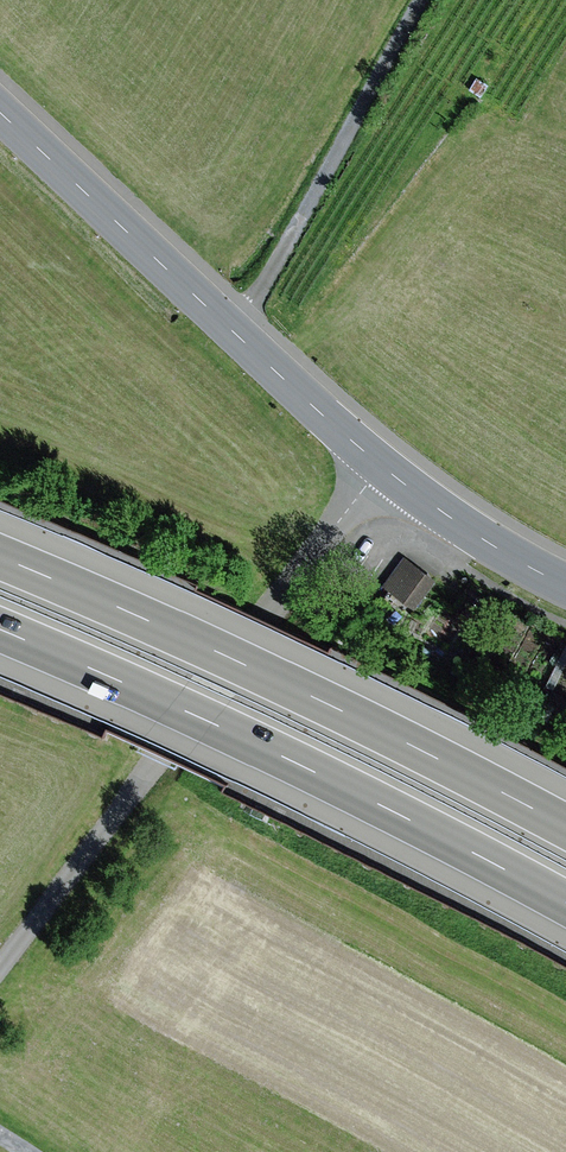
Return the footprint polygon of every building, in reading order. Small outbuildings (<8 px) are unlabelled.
[(440,584),(397,556),(374,592),(417,619),(440,584)]
